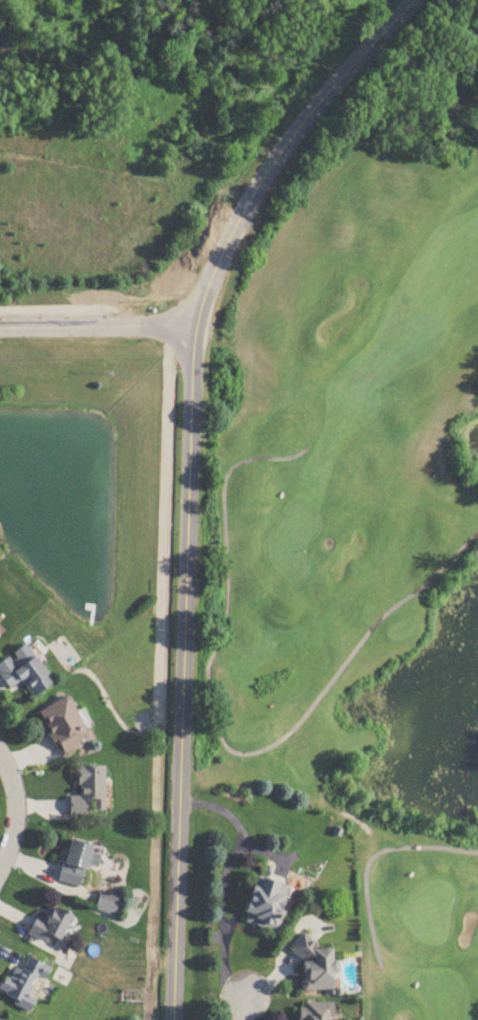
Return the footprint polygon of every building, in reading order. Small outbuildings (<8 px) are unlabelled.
[(9,691),(21,683),(32,699),(52,686),(28,649),(0,668),(0,678),(9,691)] [(61,758),(92,741),(68,698),(37,714),(61,758)] [(68,798),(69,817),(105,817),(104,769),(77,769),(78,798),(68,798)] [(92,848),(69,842),(59,883),(80,888),(85,867),(97,870),(100,856),(91,854),(92,848)] [(278,934),(290,888),(254,878),(242,925),(278,934)] [(113,917),(119,900),(101,894),(96,911),(113,917)] [(56,949),(71,917),(52,909),(46,923),(36,918),(28,936),(56,949)] [(302,960),(302,991),(332,991),(332,950),(313,950),(313,938),(295,938),(295,960),(302,960)] [(10,968),(0,997),(0,998),(31,1009),(40,983),(44,984),(50,968),(26,960),(22,972),(10,968)] [(330,1005),(301,1005),(301,1019),(329,1019),(330,1005)]
